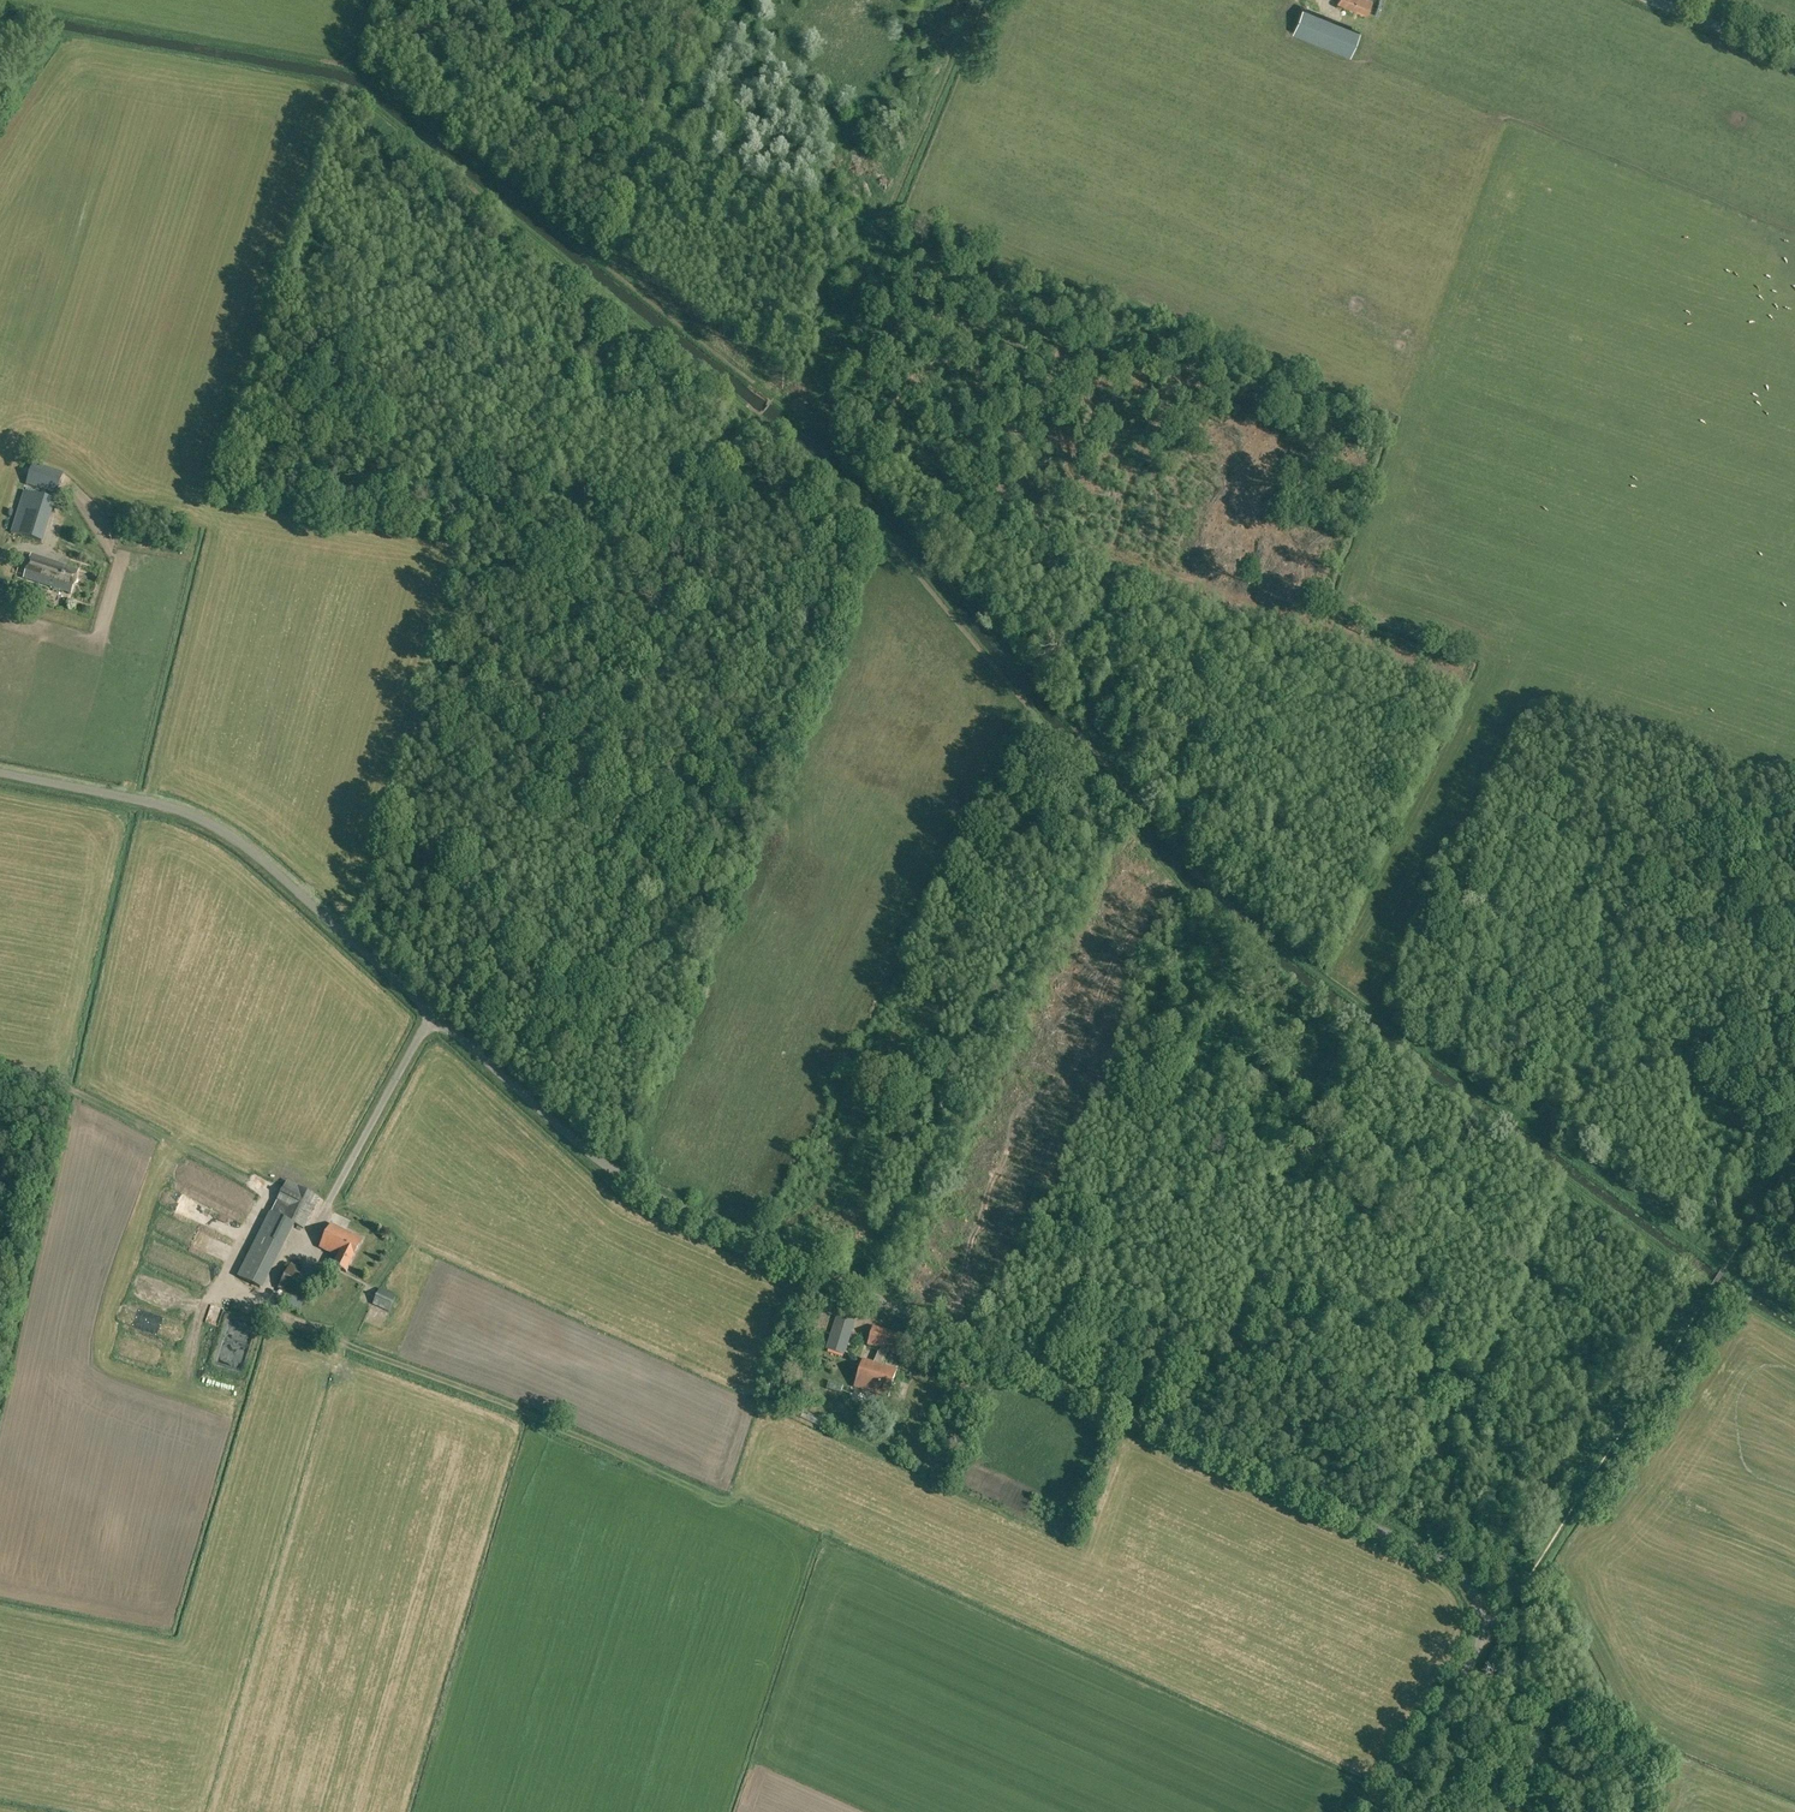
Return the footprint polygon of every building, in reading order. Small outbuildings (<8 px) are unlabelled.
[(1337,3),(1367,15),(1373,0),(1338,0),(1337,3)] [(1350,57),(1361,31),(1323,16),(1302,8),(1292,33),(1313,41),(1350,57)] [(57,494),(58,492),(64,473),(33,463),(30,472),(26,484),(57,494)] [(43,543),(56,501),(24,491),(11,533),(43,543)] [(70,593),(78,570),(32,555),(24,578),(70,593)] [(276,1204),(272,1213),(294,1224),(304,1229),(320,1198),(318,1197),(287,1181),(285,1185),(276,1204)] [(294,1224),(272,1213),(271,1212),(260,1233),(254,1245),(278,1257),(284,1245),(294,1224)] [(346,1273),(363,1240),(332,1225),(320,1248),(339,1257),(334,1267),(346,1273)] [(244,1271),(259,1277),(269,1255),(254,1249),(244,1271)] [(305,1277),(298,1273),(300,1268),(291,1264),(278,1289),(304,1303),(315,1281),(312,1279),(318,1267),(311,1264),(305,1277)] [(389,1311),(396,1296),(381,1289),(373,1305),(389,1311)] [(836,1316),(840,1304),(823,1298),(819,1310),(836,1316)] [(843,1355),(858,1309),(840,1304),(836,1316),(826,1349),(843,1355)] [(897,1355),(903,1337),(872,1327),(867,1345),(880,1349),(875,1364),(862,1360),(853,1387),(888,1398),(897,1371),(882,1366),(887,1352),(897,1355)]
